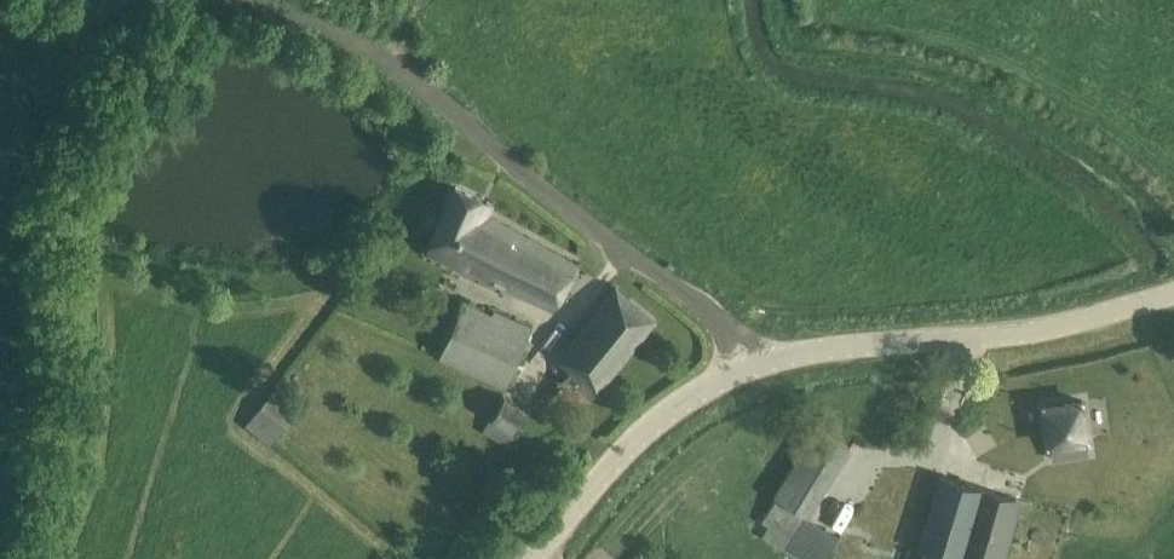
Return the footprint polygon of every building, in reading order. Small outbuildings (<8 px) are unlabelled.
[(491,203),(456,186),(433,252),(561,306),(580,258),(487,213),(491,203)] [(657,318),(616,285),(568,344),(582,356),(556,388),(582,410),(657,318)] [(532,327),(493,309),(491,313),(464,300),(439,356),(505,386),(532,327)] [(303,405),(278,385),(246,425),(270,445),(303,405)] [(530,435),(541,409),(508,394),(497,420),(530,435)] [(818,428),(776,496),(778,497),(763,521),(770,525),(764,535),(802,558),(827,558),(841,536),(806,515),(845,452),(848,447),(818,428)] [(1048,458),(1050,468),(1088,461),(1086,451),(1085,447),(1047,454),(1048,458)] [(934,498),(919,550),(923,551),(921,558),(998,558),(1016,497),(941,475),(934,498)]
